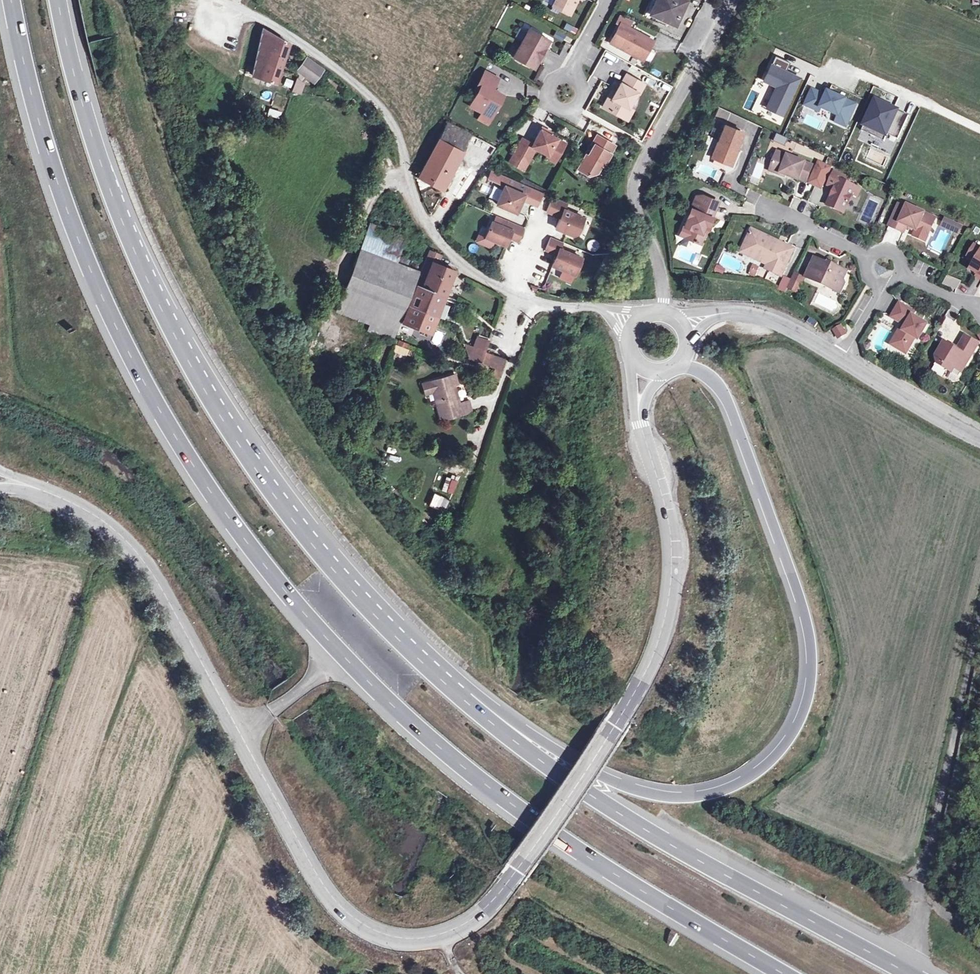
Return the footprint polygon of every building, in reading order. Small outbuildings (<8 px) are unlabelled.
[(560,3),(557,7),(567,13),(574,0),(554,0),(560,3)] [(644,13),(671,26),(684,0),(650,0),(644,13)] [(619,26),(609,43),(644,62),(656,40),(631,26),(634,21),(621,14),(616,23),(619,26)] [(527,27),(511,55),(531,66),(535,59),(537,61),(545,47),(543,45),(547,38),(527,27)] [(262,28),(254,74),(275,81),(288,43),(262,28)] [(555,31),(553,38),(564,41),(566,34),(555,31)] [(798,77),(784,71),(788,62),(774,55),(762,79),(775,85),(765,106),(781,113),(798,77)] [(298,69),(315,80),(324,67),(307,56),(298,69)] [(483,69),(477,80),(479,81),(475,89),(468,102),(483,110),(485,107),(489,106),(492,107),(500,91),(487,85),(489,81),(492,83),(496,76),(483,69)] [(601,105),(621,117),(627,106),(635,92),(638,93),(643,83),(625,73),(620,82),(619,82),(614,91),(610,96),(607,95),(601,105)] [(291,88),(293,80),(286,78),(283,86),(291,88)] [(819,111),(820,108),(838,116),(835,122),(845,127),(848,121),(859,97),(831,84),(829,88),(815,81),(804,104),(819,111)] [(909,115),(876,100),(862,129),(884,141),(888,134),(898,139),(909,115)] [(627,106),(621,117),(625,119),(631,109),(627,106)] [(269,108),(267,116),(280,119),(282,111),(269,108)] [(462,152),(471,133),(448,121),(420,176),(442,189),(462,152)] [(711,154),(726,162),(735,144),(736,145),(744,130),(727,121),(711,154)] [(564,143),(548,134),(539,129),(531,144),(522,138),(513,154),(527,162),(534,148),(547,155),(549,152),(557,157),(564,143)] [(493,145),(471,133),(462,152),(484,164),(493,145)] [(615,144),(596,133),(591,142),(593,143),(587,154),(585,153),(577,168),(588,174),(597,170),(601,163),(604,164),(606,158),(615,144)] [(784,144),(787,138),(776,134),(774,140),(784,144)] [(740,147),(736,145),(735,144),(726,162),(730,164),(740,147)] [(813,167),(778,150),(769,168),(797,182),(798,179),(805,182),(813,167)] [(554,162),(557,157),(549,152),(547,155),(546,158),(554,162)] [(601,163),(597,170),(603,172),(609,160),(606,158),(604,164),(601,163)] [(826,164),(819,160),(814,170),(821,173),(826,164)] [(749,181),(757,184),(766,166),(757,162),(749,181)] [(832,167),(826,164),(821,173),(828,176),(832,167)] [(814,170),(807,184),(814,187),(821,173),(814,170)] [(862,185),(835,171),(828,185),(834,189),(826,206),(843,214),(851,196),(856,198),(862,185)] [(821,173),(814,187),(821,190),(828,176),(821,173)] [(509,188),(501,184),(492,205),(515,215),(527,186),(512,180),(509,188)] [(815,187),(808,199),(820,205),(826,193),(815,187)] [(682,235),(698,243),(703,232),(699,231),(703,222),(706,224),(717,201),(701,194),(700,196),(694,209),(689,207),(682,224),(686,226),(682,235)] [(695,194),(689,207),(694,209),(700,196),(695,194)] [(568,203),(552,195),(545,211),(558,216),(552,228),(573,238),(582,217),(566,209),(568,203)] [(933,219),(906,204),(903,208),(897,205),(887,225),(901,233),(904,226),(924,237),(933,219)] [(523,227),(502,217),(499,224),(490,220),(482,238),(505,248),(509,239),(516,243),(523,227)] [(954,223),(944,219),(941,225),(951,230),(954,223)] [(961,226),(954,223),(951,230),(958,233),(961,226)] [(369,225),(360,249),(397,264),(406,238),(369,225)] [(781,277),(789,262),(778,257),(783,248),(763,237),(764,235),(753,229),(743,247),(756,254),(754,259),(768,266),(766,269),(781,277)] [(564,242),(550,236),(545,247),(555,252),(549,267),(573,278),(582,258),(561,248),(564,242)] [(756,254),(743,247),(740,252),(754,259),(756,254)] [(778,257),(789,262),(793,253),(783,248),(778,257)] [(415,271),(397,264),(360,249),(339,304),(394,324),(415,271)] [(979,280),(979,249),(967,269),(974,273),(973,275),(979,280)] [(430,250),(402,322),(430,332),(454,270),(437,263),(441,255),(430,250)] [(804,277),(824,288),(830,285),(842,291),(845,283),(845,279),(848,272),(839,268),(833,270),(827,267),(828,264),(814,257),(804,277)] [(805,278),(794,273),(791,280),(801,285),(805,278)] [(956,290),(961,281),(947,274),(942,283),(956,290)] [(791,280),(786,289),(797,294),(801,285),(791,280)] [(830,285),(824,288),(839,295),(842,291),(830,285)] [(888,343),(900,350),(905,342),(908,343),(912,336),(915,338),(924,323),(910,314),(912,310),(897,301),(888,315),(900,322),(903,324),(900,329),(897,327),(888,343)] [(389,338),(394,324),(339,304),(336,313),(372,326),(369,332),(389,338)] [(842,326),(832,329),(836,338),(845,335),(842,326)] [(475,335),(472,345),(484,349),(488,339),(475,335)] [(952,368),(959,372),(975,344),(962,337),(954,351),(941,343),(933,358),(935,363),(941,366),(940,368),(949,373),(952,368)] [(392,351),(405,358),(411,345),(398,339),(392,351)] [(472,345),(464,343),(468,358),(472,345)] [(484,351),(484,349),(472,345),(468,358),(480,362),(484,351)] [(485,364),(489,353),(484,351),(480,362),(485,364)] [(505,358),(489,353),(485,364),(501,369),(505,358)] [(454,372),(430,379),(433,389),(442,417),(463,411),(459,400),(453,380),(456,380),(454,372)] [(468,398),(459,400),(463,411),(472,409),(468,398)] [(442,491),(453,493),(456,478),(445,475),(442,491)] [(437,519),(433,528),(444,533),(449,524),(437,519)]
